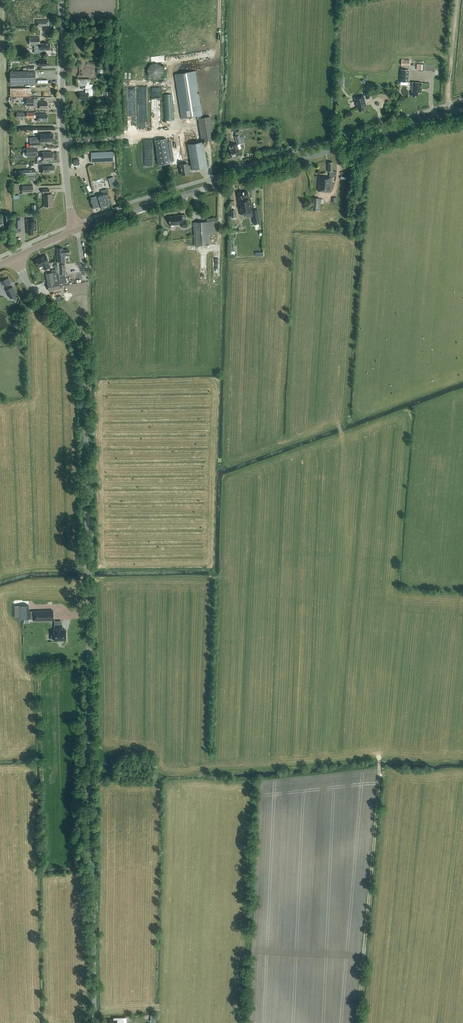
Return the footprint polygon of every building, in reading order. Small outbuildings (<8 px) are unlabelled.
[(35,45),(35,54),(47,50),(51,50),(51,43),(41,43),(41,37),(30,37),(30,45),(35,45)] [(166,75),(161,61),(147,66),(152,80),(166,75)] [(401,70),(400,82),(408,82),(409,70),(401,70)] [(10,71),(10,84),(36,83),(35,71),(10,71)] [(197,119),(198,119),(202,141),(214,140),(210,117),(201,118),(201,115),(202,115),(195,71),(175,74),(181,118),(197,116),(197,119)] [(90,84),(90,79),(90,78),(78,78),(78,79),(78,86),(86,86),(86,93),(80,93),(80,99),(89,99),(89,96),(93,96),(93,84),(90,84)] [(422,93),(422,83),(412,82),(412,92),(412,97),(418,97),(418,93),(422,93)] [(11,96),(31,96),(31,88),(10,88),(11,96)] [(370,98),(368,92),(364,93),(365,95),(364,96),(364,95),(354,97),(357,108),(358,108),(359,112),(365,110),(364,106),(366,105),(365,99),(366,99),(370,98)] [(172,93),(165,94),(166,120),(174,119),(172,93)] [(26,99),(26,105),(34,105),(34,106),(38,106),(38,108),(42,108),(47,108),(47,102),(43,102),(38,102),(38,99),(33,99),(28,99),(26,99)] [(35,112),(16,113),(16,118),(27,117),(27,118),(36,118),(37,121),(44,121),(44,120),(47,120),(47,114),(44,114),(36,114),(36,115),(35,115),(35,112)] [(40,139),(31,139),(31,147),(41,146),(41,142),(53,141),(53,138),(54,137),(54,134),(53,134),(40,134),(40,139)] [(159,165),(171,163),(167,138),(155,140),(159,165)] [(189,174),(189,169),(192,169),(207,167),(203,141),(188,144),(191,165),(188,166),(188,163),(180,165),(181,175),(189,174)] [(240,155),(237,144),(228,146),(229,150),(231,157),(240,155)] [(37,147),(26,148),(27,155),(27,156),(38,156),(37,147)] [(91,152),(91,162),(114,161),(113,151),(91,152)] [(51,153),(51,152),(42,152),(42,162),(49,161),(54,160),(54,153),(51,153)] [(336,177),(336,171),(333,171),(333,162),(328,162),(328,172),(330,172),(329,177),(319,176),(318,191),(331,192),(332,177),(336,177)] [(49,194),(49,193),(49,189),(42,189),(42,193),(44,193),(45,194),(44,194),(45,206),(53,206),(52,194),(49,194)] [(111,205),(108,192),(106,189),(101,191),(102,194),(95,196),(94,193),(89,194),(92,208),(100,206),(100,208),(111,205)] [(249,197),(248,191),(238,193),(239,199),(238,199),(240,215),(252,212),(254,224),(260,223),(258,211),(253,212),(250,197),(249,197)] [(182,220),(181,215),(176,215),(176,216),(169,217),(170,225),(182,224),(183,228),(187,227),(186,220),(182,220)] [(27,231),(28,231),(28,234),(33,234),(33,230),(37,230),(36,219),(27,219),(27,231)] [(209,222),(211,222),(211,219),(207,219),(207,222),(193,223),(195,245),(210,244),(209,222)] [(57,262),(58,274),(66,273),(64,256),(69,255),(69,250),(63,250),(63,248),(57,248),(58,254),(57,254),(58,262),(57,262)] [(50,267),(49,263),(46,255),(42,257),(36,260),(39,267),(43,266),(44,270),(50,267)] [(57,274),(57,273),(57,272),(56,272),(52,273),(46,274),(49,291),(60,289),(57,274)] [(59,284),(67,283),(65,274),(58,275),(59,284)] [(11,288),(10,284),(11,283),(9,278),(1,281),(10,299),(17,295),(13,287),(11,288)] [(33,619),(33,621),(54,620),(53,610),(33,610),(33,611),(29,611),(29,605),(15,605),(15,617),(19,617),(19,619),(33,619)] [(63,629),(63,625),(54,625),(55,630),(54,630),(54,634),(51,634),(51,640),(54,640),(54,641),(59,641),(59,642),(64,642),(64,641),(66,641),(66,629),(63,629)]
